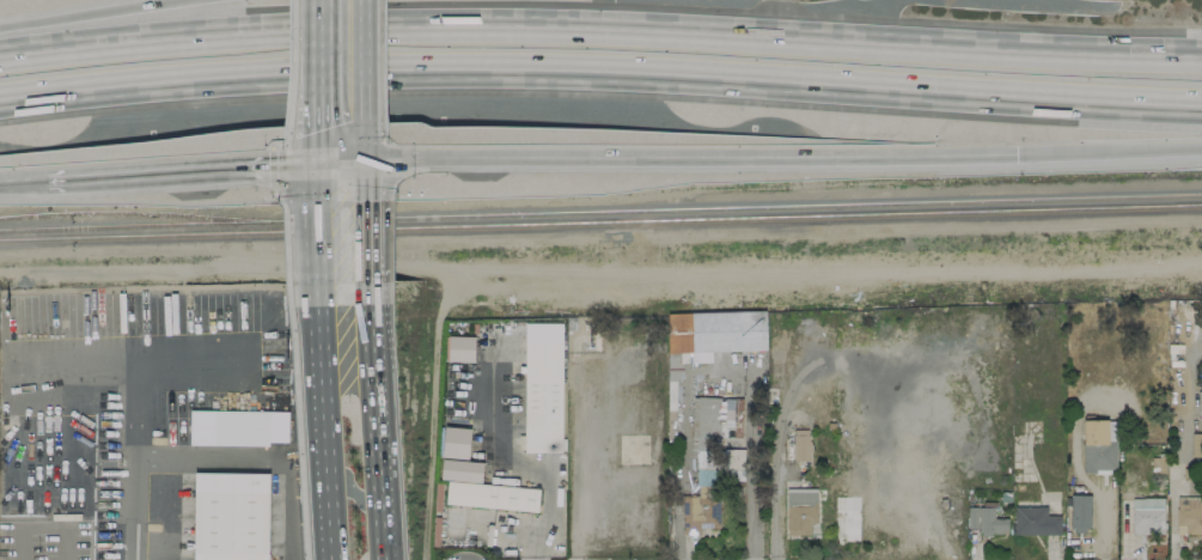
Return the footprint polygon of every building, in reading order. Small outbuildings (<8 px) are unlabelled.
[(766,350),(765,311),(666,313),(668,373),(682,373),(681,363),(712,362),(711,351),(766,350)] [(562,323),(525,322),(524,452),(561,452),(562,323)] [(473,362),(474,336),(447,336),(446,361),(473,362)] [(742,398),(697,397),(696,436),(692,436),(691,451),(696,451),(695,485),(715,485),(715,470),(743,471),(743,450),(718,449),(719,437),(729,437),(741,437),(742,398)] [(268,446),(268,411),(213,410),(213,445),(268,446)] [(539,488),(481,484),(482,462),(468,461),(470,428),(442,426),(438,479),(446,480),(444,505),(537,511),(539,488)] [(793,461),(809,461),(809,429),(793,429),(793,461)] [(1201,457),(1201,433),(1191,433),(1192,457),(1201,457)] [(194,472),(193,559),(267,559),(268,473),(194,472)] [(817,522),(816,488),(785,488),(786,535),(810,535),(809,522),(817,522)] [(681,493),(682,534),(699,534),(699,528),(719,528),(718,492),(681,493)] [(1090,495),(1070,495),(1069,530),(1089,531),(1090,495)] [(856,534),(858,497),(835,496),(834,534),(856,534)] [(1201,534),(1201,497),(1176,496),(1176,534),(1201,534)] [(1163,498),(1131,498),(1132,534),(1164,533),(1163,498)] [(1060,535),(1060,515),(1046,515),(1046,506),(1013,506),(1013,534),(1060,535)] [(1007,533),(1007,518),(993,518),(993,507),(967,507),(967,528),(979,528),(979,534),(1007,533)]
